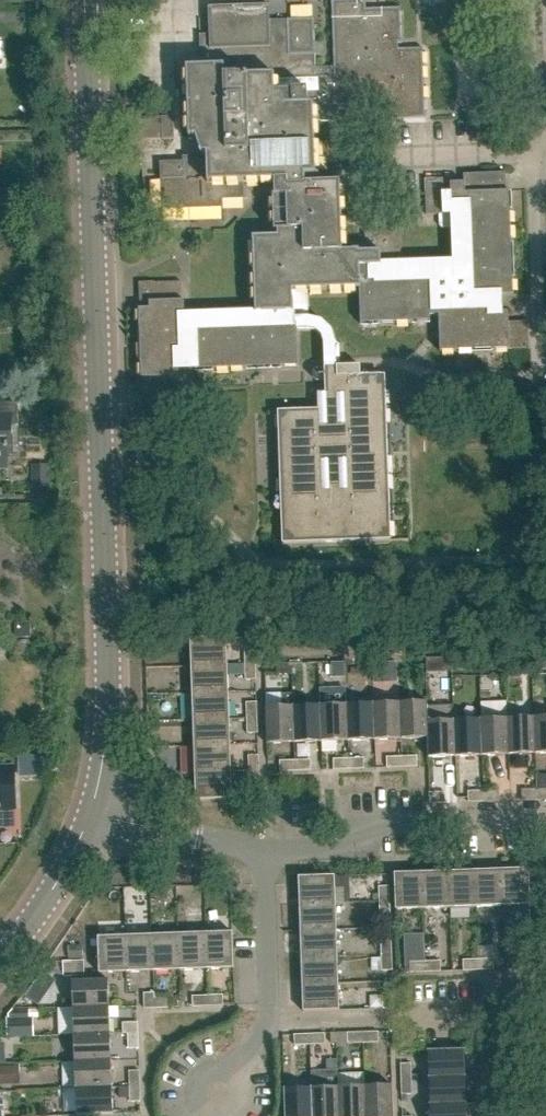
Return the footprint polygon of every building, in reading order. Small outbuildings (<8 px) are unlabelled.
[(182,281),(154,282),(154,281),(139,282),(140,308),(139,309),(141,378),(179,376),(178,368),(195,367),(195,369),(298,366),(297,328),(308,328),(315,330),(321,335),(324,342),(324,366),(316,366),(314,371),(314,376),(316,380),(325,379),(325,393),(318,393),(318,409),(277,410),(282,543),(391,539),(386,402),(385,388),(382,388),(381,374),(360,374),(360,365),(336,366),(336,357),(335,341),(331,328),(321,319),(308,316),(307,289),(359,287),(360,324),(430,321),(429,314),(433,314),(438,314),(439,338),(439,351),(510,349),(528,348),(527,321),(509,322),(508,311),(502,312),(501,295),(513,295),(509,191),(506,191),(505,172),(463,174),(463,182),(450,183),(450,177),(424,178),(425,192),(426,214),(452,213),(454,261),(404,263),(399,258),(400,257),(399,231),(364,232),(364,243),(342,244),(339,183),(308,184),(308,175),(316,175),(313,105),(319,104),(319,121),(321,121),(354,120),(353,105),(386,104),(387,104),(387,111),(386,111),(387,119),(426,118),(423,47),(402,47),(401,7),(366,8),(366,0),(332,0),(334,66),(316,67),(314,18),(287,19),(287,27),(278,28),(270,28),(269,4),(208,7),(209,34),(199,34),(200,67),(186,68),(189,138),(207,137),(207,156),(184,157),(184,161),(160,162),(161,180),(163,179),(165,208),(222,206),(222,208),(223,207),(223,198),(243,197),(243,199),(244,199),(244,182),(276,181),(276,188),(276,195),(272,195),(274,230),(278,230),(278,236),(253,237),(255,312),(193,314),(177,315),(177,308),(184,307),(184,299),(182,299),(182,281)] [(174,139),(173,116),(128,117),(128,132),(128,139),(161,138),(161,139),(174,139)] [(16,401),(0,401),(0,467),(8,467),(6,425),(17,424),(16,401)] [(50,464),(36,464),(37,488),(50,487),(50,464)] [(228,665),(227,637),(191,639),(192,666),(228,665)] [(245,664),(255,664),(255,649),(244,649),(245,664)] [(193,693),(229,692),(228,676),(245,675),(245,679),(256,679),(255,664),(245,664),(228,665),(192,666),(193,693)] [(193,719),(230,718),(229,692),(193,693),(193,719)] [(266,707),(268,744),(295,743),(294,706),(293,694),(282,694),(282,707),(266,707)] [(247,718),(257,717),(257,702),(246,703),(247,718)] [(428,722),(428,702),(400,703),(402,739),(427,738),(428,738),(428,722)] [(348,741),(375,740),(373,703),(347,704),(348,741)] [(375,740),(402,739),(400,703),(373,703),(375,740)] [(322,742),(348,741),(347,704),(320,705),(322,742)] [(295,743),(322,742),(320,705),(294,706),(295,743)] [(257,717),(247,718),(247,733),(258,732),(257,717)] [(194,746),(231,745),(230,718),(193,719),(194,746)] [(509,755),(536,754),(535,718),(508,719),(509,755)] [(536,754),(545,754),(545,718),(535,718),(536,754)] [(483,756),(509,755),(508,719),(481,720),(483,756)] [(456,757),(483,756),(481,720),(455,721),(456,757)] [(428,758),(456,757),(455,721),(428,722),(428,738),(427,738),(428,758)] [(195,773),(232,771),(231,745),(194,746),(195,773)] [(40,773),(39,755),(19,756),(20,774),(40,773)] [(249,770),(259,770),(259,755),(248,755),(249,770)] [(387,768),(403,767),(402,756),(387,757),(387,768)] [(402,756),(403,767),(418,767),(417,756),(402,756)] [(349,758),(349,769),(365,768),(364,757),(349,758)] [(334,769),(349,769),(349,758),(333,759),(334,769)] [(296,760),(296,771),(311,770),(311,759),(296,760)] [(281,771),(296,771),(296,760),(280,761),(281,771)] [(14,808),(13,769),(0,769),(0,808),(14,808)] [(244,782),(260,781),(259,770),(249,770),(244,771),(244,782)] [(232,771),(195,773),(196,800),(232,799),(232,771)] [(522,800),(537,800),(537,789),(522,789),(522,800)] [(537,789),(537,800),(545,799),(545,789),(537,789)] [(484,791),(484,802),(499,801),(499,790),(484,791)] [(469,802),(484,802),(484,791),(468,791),(469,802)] [(430,803),(445,803),(445,792),(430,793),(430,803)] [(501,870),(503,906),(530,905),(529,882),(529,869),(501,870)] [(476,907),(503,906),(501,870),(475,871),(476,907)] [(450,908),(476,907),(475,871),(448,872),(450,908)] [(423,909),(450,908),(448,872),(422,873),(423,909)] [(396,910),(423,909),(422,873),(394,874),(396,910)] [(300,905),(335,904),(334,876),(299,877),(300,905)] [(378,902),(389,902),(389,886),(378,887),(378,902)] [(389,902),(378,902),(379,918),(390,917),(389,902)] [(301,931),(336,930),(335,904),(300,905),(301,931)] [(302,958),(337,957),(336,930),(301,931),(302,958)] [(205,933),(206,969),(234,968),(232,932),(205,933)] [(180,970),(206,969),(205,933),(178,934),(180,970)] [(153,971),(180,970),(178,934),(152,935),(153,971)] [(127,972),(153,971),(152,935),(125,936),(127,972)] [(99,973),(127,972),(125,936),(98,937),(99,973)] [(380,955),(391,955),(390,940),(380,940),(380,955)] [(425,972),(425,961),(423,961),(423,954),(409,954),(409,962),(409,972),(425,972)] [(391,955),(380,955),(380,958),(371,958),(371,971),(391,970),(391,955)] [(303,984),(338,983),(337,957),(302,958),(303,984)] [(518,969),(533,968),(532,958),(517,958),(518,969)] [(464,970),(479,970),(478,959),(463,960),(464,970)] [(478,959),(479,970),(494,970),(494,959),(478,959)] [(63,976),(74,976),(74,961),(63,961),(63,976)] [(74,961),(74,976),(84,976),(84,961),(74,961)] [(425,961),(425,972),(441,971),(440,961),(425,961)] [(63,1008),(73,1008),(109,1007),(108,979),(72,981),(73,999),(63,999),(63,1008)] [(338,983),(303,984),(304,1012),(339,1011),(338,983)] [(155,1008),(154,997),(154,992),(143,993),(144,1008),(155,1008)] [(382,1009),(392,1008),(392,993),(381,994),(382,1009)] [(192,1006),(208,1006),(207,995),(192,996),(192,1006)] [(207,995),(208,1006),(223,1005),(222,995),(207,995)] [(154,997),(155,1008),(170,1007),(169,996),(154,997)] [(74,1035),(110,1034),(109,1007),(73,1008),(74,1035)] [(10,1019),(31,1018),(31,1009),(14,1009),(10,1014),(10,1019)] [(7,1019),(8,1038),(35,1036),(34,1018),(31,1018),(10,1019),(7,1019)] [(127,1033),(138,1033),(137,1022),(123,1023),(123,1033),(127,1033)] [(363,1032),(363,1042),(379,1042),(378,1031),(363,1032)] [(348,1043),(363,1042),(363,1032),(348,1032),(348,1043)] [(138,1033),(127,1033),(128,1048),(138,1048),(138,1033)] [(309,1034),(309,1044),(325,1044),(325,1033),(309,1034)] [(75,1061),(111,1060),(110,1034),(74,1035),(75,1061)] [(294,1044),(309,1044),(309,1034),(294,1034),(294,1044)] [(429,1078),(465,1077),(464,1049),(454,1050),(428,1051),(429,1078)] [(76,1088),(112,1087),(111,1060),(75,1061),(76,1088)] [(401,1079),(412,1079),(411,1064),(401,1064),(401,1079)] [(338,1088),(337,1070),(311,1071),(311,1089),(312,1115),(339,1115),(338,1088)] [(129,1086),(140,1086),(139,1071),(129,1071),(129,1086)] [(430,1105),(466,1103),(465,1077),(429,1078),(430,1105)] [(412,1079),(401,1079),(402,1095),(412,1094),(412,1079)] [(140,1086),(129,1086),(130,1101),(140,1101),(140,1086)] [(366,1115),(393,1115),(392,1086),(365,1087),(366,1115)] [(112,1087),(76,1088),(77,1115),(113,1114),(112,1087)] [(365,1087),(338,1088),(339,1115),(366,1115),(365,1087)] [(311,1089),(284,1090),(285,1115),(312,1115),(311,1089)] [(484,1104),(466,1105),(466,1103),(430,1105),(430,1115),(484,1115),(484,1104)]
